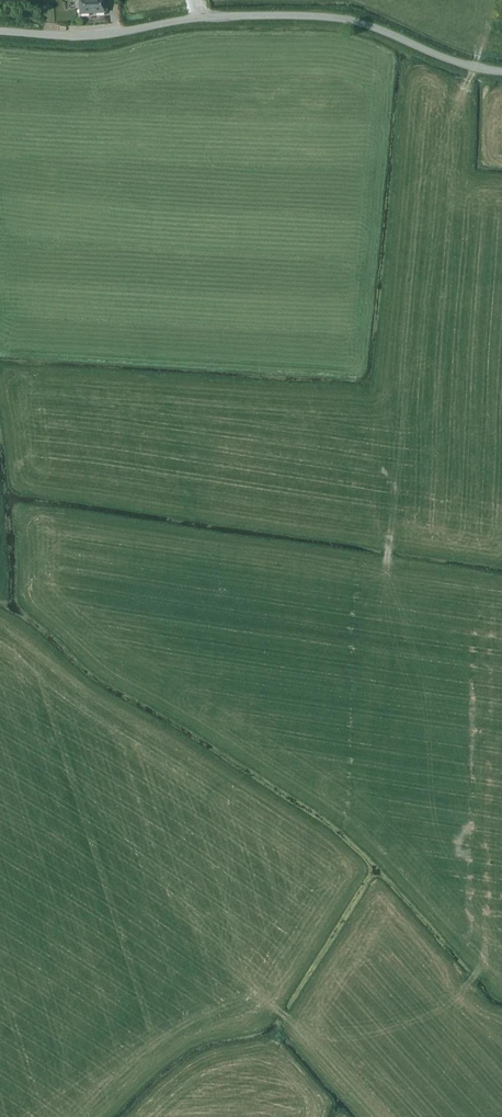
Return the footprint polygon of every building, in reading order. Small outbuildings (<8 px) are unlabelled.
[(92,13),(91,0),(79,0),(80,14),(92,13)] [(92,13),(105,13),(104,0),(91,0),(92,13)]
